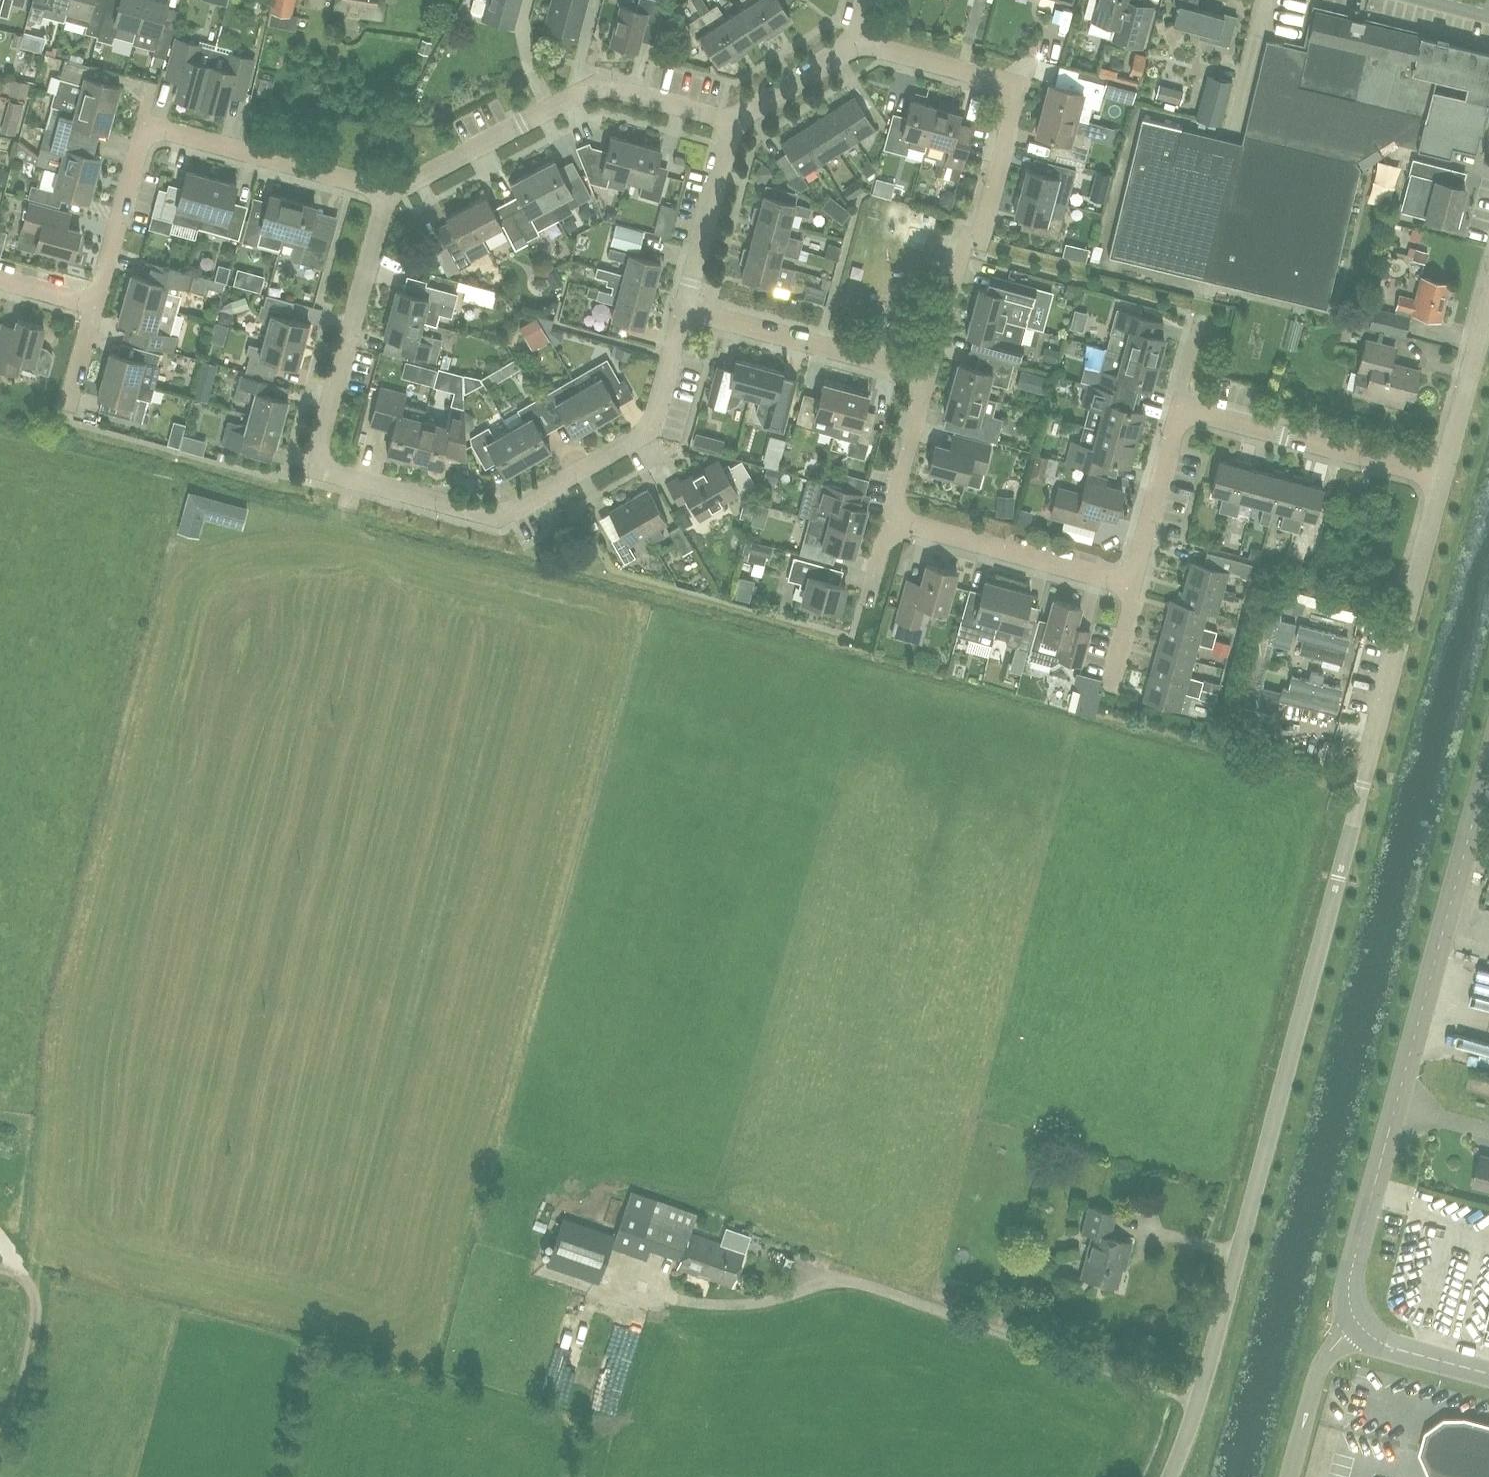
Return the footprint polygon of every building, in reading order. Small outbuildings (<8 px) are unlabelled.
[(0,10),(0,16),(7,18),(11,4),(23,7),(25,0),(3,0),(0,10)] [(68,0),(31,0),(26,17),(39,21),(44,4),(66,10),(68,0)] [(66,10),(63,19),(85,25),(83,33),(96,36),(103,9),(91,6),(92,0),(68,0),(66,10)] [(96,36),(95,39),(111,43),(113,36),(133,41),(136,29),(135,28),(143,0),(119,0),(116,12),(103,9),(96,36)] [(135,28),(158,35),(152,55),(164,58),(172,31),(160,28),(167,0),(143,0),(135,28)] [(267,23),(295,29),(297,15),(291,14),(294,0),(272,0),(267,23)] [(380,19),(383,0),(335,0),(333,12),(380,19)] [(472,10),(474,13),(484,16),(483,18),(512,26),(519,0),(474,0),(472,10)] [(585,0),(553,0),(546,27),(576,35),(585,0)] [(664,1),(659,0),(638,0),(636,9),(622,5),(611,44),(637,51),(644,23),(657,26),(664,1)] [(709,9),(703,0),(694,0),(692,1),(710,29),(700,35),(718,62),(727,56),(731,61),(739,56),(709,9)] [(735,12),(753,39),(763,33),(766,38),(774,33),(753,0),(742,0),(745,6),(735,12)] [(774,33),(782,28),(779,23),(789,16),(779,0),(753,0),(774,33)] [(1048,26),(1064,31),(1071,3),(1072,0),(1055,0),(1048,26)] [(1084,16),(1091,18),(1091,21),(1117,27),(1113,41),(1142,48),(1153,8),(1130,2),(1131,0),(1088,0),(1084,16)] [(1216,43),(1229,46),(1237,16),(1224,13),(1223,16),(1195,8),(1198,0),(1173,0),(1172,3),(1178,4),(1173,24),(1201,32),(1199,39),(1216,43)] [(717,5),(709,9),(739,56),(746,51),(743,46),(753,39),(735,12),(726,18),(717,5)] [(1108,255),(1327,308),(1358,175),(1366,177),(1390,162),(1380,145),(1393,137),(1396,143),(1417,147),(1417,148),(1450,155),(1453,145),(1476,150),(1488,93),(1488,51),(1316,11),(1307,49),(1266,39),(1241,142),(1142,117),(1108,255)] [(513,58),(521,46),(499,31),(491,42),(513,58)] [(198,41),(197,45),(175,39),(166,72),(180,75),(175,93),(173,92),(171,99),(181,102),(182,99),(199,104),(214,45),(198,41)] [(418,51),(427,55),(431,42),(422,39),(418,51)] [(214,45),(199,104),(216,109),(216,111),(225,113),(227,107),(225,106),(230,89),(243,92),(252,60),(230,54),(231,50),(214,45)] [(1135,55),(1131,66),(1142,69),(1145,57),(1135,55)] [(65,60),(56,93),(113,108),(119,85),(88,77),(91,67),(65,60)] [(36,66),(16,61),(13,77),(32,81),(36,66)] [(1119,82),(1136,87),(1138,80),(1115,73),(1113,80),(1119,82)] [(1220,125),(1230,88),(1232,81),(1209,74),(1196,118),(1220,125)] [(1049,84),(1042,110),(1095,123),(1089,121),(1092,108),(1098,110),(1102,97),(1105,85),(1069,76),(1066,88),(1049,84)] [(27,99),(30,84),(5,78),(2,92),(8,93),(8,94),(27,99)] [(270,99),(274,81),(261,78),(257,96),(270,99)] [(1155,97),(1180,103),(1184,90),(1159,84),(1155,97)] [(51,106),(45,128),(78,137),(81,125),(106,132),(113,108),(56,93),(54,93),(53,94),(54,94),(51,106)] [(854,97),(836,109),(856,141),(875,129),(854,97)] [(923,152),(934,108),(909,101),(905,118),(892,115),(883,150),(906,156),(908,148),(923,152)] [(934,108),(923,152),(924,152),(923,156),(936,160),(935,164),(960,170),(968,143),(952,139),(959,114),(955,113),(956,108),(940,104),(939,109),(934,108)] [(836,109),(818,120),(838,153),(856,141),(836,109)] [(1095,123),(1042,110),(1035,137),(1052,142),(1049,153),(1085,162),(1092,137),(1095,123)] [(16,135),(19,121),(7,118),(4,132),(16,135)] [(838,153),(818,120),(800,132),(821,164),(838,153)] [(45,128),(40,146),(36,163),(59,169),(93,178),(99,156),(74,150),(78,137),(45,128)] [(821,164),(800,132),(781,144),(787,152),(801,174),(802,176),(821,164)] [(626,179),(636,143),(611,136),(605,159),(595,155),(589,143),(576,148),(589,183),(606,187),(610,175),(626,179)] [(636,143),(626,179),(643,184),(639,196),(659,201),(666,175),(655,172),(661,149),(636,143)] [(801,174),(787,152),(775,160),(788,181),(801,174)] [(675,155),(673,161),(683,164),(685,157),(675,155)] [(1409,174),(1415,176),(1406,209),(1425,215),(1425,217),(1455,225),(1465,188),(1450,184),(1454,169),(1413,158),(1409,174)] [(572,212),(570,209),(591,197),(580,176),(566,183),(554,160),(532,171),(551,205),(559,219),(572,212)] [(773,171),(762,163),(754,174),(765,182),(773,171)] [(1067,205),(1071,192),(1076,171),(1055,165),(1052,176),(1027,170),(1021,193),(1067,205)] [(93,178),(59,169),(53,191),(30,185),(27,197),(59,206),(62,194),(87,201),(93,178)] [(186,171),(180,194),(158,188),(151,215),(173,221),(172,222),(196,229),(197,225),(200,213),(210,177),(186,171)] [(551,205),(532,171),(511,182),(524,206),(512,213),(524,235),(527,240),(540,233),(538,230),(559,219),(551,205)] [(210,177),(200,213),(197,225),(213,230),(223,233),(222,234),(238,238),(245,212),(229,207),(236,184),(210,177)] [(849,199),(864,189),(857,180),(842,190),(849,199)] [(1104,202),(1107,188),(1093,184),(1089,198),(1104,202)] [(754,207),(752,215),(790,225),(793,213),(809,217),(811,208),(780,200),(782,191),(766,186),(760,208),(754,207)] [(942,194),(938,208),(950,211),(956,193),(948,190),(942,194)] [(282,234),(292,199),(270,193),(263,218),(249,214),(242,241),(257,245),(262,228),(282,234)] [(1067,205),(1021,193),(1015,216),(1040,223),(1037,234),(1059,239),(1067,205)] [(524,235),(512,213),(498,220),(485,196),(466,206),(482,237),(503,226),(511,242),(524,235)] [(292,199),(282,234),(279,246),(292,249),(290,255),(294,259),(323,267),(332,237),(308,230),(315,205),(292,199)] [(72,256),(79,231),(55,225),(59,211),(29,202),(21,230),(39,234),(36,246),(72,256)] [(482,237),(466,206),(446,217),(459,241),(447,247),(459,269),(471,262),(463,247),(482,237)] [(607,211),(605,220),(614,222),(616,213),(607,211)] [(790,225),(752,215),(750,222),(756,224),(752,237),(800,249),(803,240),(786,236),(790,225)] [(667,236),(671,223),(658,220),(655,233),(667,236)] [(616,224),(611,244),(638,251),(643,232),(616,224)] [(743,248),(741,256),(779,266),(782,255),(798,259),(800,249),(752,237),(749,249),(743,248)] [(833,245),(829,258),(837,260),(840,248),(833,245)] [(1086,262),(1089,249),(1079,247),(1076,260),(1086,262)] [(623,276),(654,284),(660,263),(629,254),(629,253),(610,248),(607,257),(627,262),(624,273),(623,276)] [(1425,263),(1428,252),(1415,248),(1412,260),(1425,263)] [(779,266),(741,256),(740,263),(745,264),(741,278),(789,291),(795,270),(779,266)] [(130,274),(124,297),(176,312),(180,295),(178,294),(180,287),(189,290),(193,274),(162,266),(139,260),(136,275),(130,274)] [(624,273),(597,266),(595,276),(608,279),(606,284),(613,286),(611,293),(618,295),(617,297),(649,305),(654,284),(623,276),(624,273)] [(264,276),(237,269),(233,284),(259,292),(264,276)] [(555,270),(546,275),(553,287),(562,282),(555,270)] [(1400,295),(1395,313),(1374,307),(1369,327),(1405,336),(1409,318),(1412,318),(1413,313),(1441,320),(1450,283),(1421,276),(1415,299),(1400,295)] [(823,278),(820,287),(829,290),(831,280),(823,278)] [(463,280),(460,295),(499,300),(501,286),(463,280)] [(1026,326),(1032,304),(1037,288),(1007,280),(1003,295),(978,288),(972,311),(1006,320),(1026,326)] [(1068,284),(1065,294),(1075,297),(1078,287),(1068,284)] [(422,322),(436,326),(442,303),(454,306),(457,294),(425,285),(422,296),(396,289),(390,314),(422,322)] [(617,297),(618,295),(611,293),(599,289),(596,298),(616,304),(612,318),(643,327),(649,305),(617,297)] [(266,295),(264,304),(261,304),(258,316),(263,317),(262,322),(269,324),(266,336),(303,346),(309,324),(281,317),(286,300),(266,295)] [(176,312),(124,297),(118,321),(144,328),(140,343),(171,351),(175,336),(169,335),(176,312)] [(1112,334),(1108,348),(1128,353),(1136,355),(1158,361),(1165,337),(1147,333),(1151,319),(1117,309),(1110,333),(1112,334)] [(1006,320),(972,311),(966,335),(990,341),(986,356),(1013,364),(1018,365),(1022,349),(1000,343),(1006,320)] [(422,322),(390,314),(384,337),(409,343),(406,355),(427,360),(433,338),(419,334),(422,322)] [(525,339),(542,329),(536,318),(519,327),(525,339)] [(38,346),(43,327),(17,320),(15,328),(3,325),(0,336),(0,368),(16,373),(20,360),(33,364),(33,367),(34,370),(49,374),(53,357),(51,352),(46,348),(38,346)] [(246,354),(250,355),(245,372),(265,377),(269,360),(297,368),(303,346),(266,336),(263,348),(249,343),(246,354)] [(1367,341),(1359,371),(1354,392),(1403,404),(1406,393),(1414,395),(1420,370),(1391,363),(1395,348),(1367,341)] [(160,367),(156,366),(160,353),(137,347),(134,359),(109,353),(103,374),(154,388),(155,388),(160,367)] [(1044,347),(1041,359),(1056,363),(1059,351),(1044,347)] [(1100,370),(1096,387),(1130,396),(1134,383),(1151,388),(1158,361),(1136,355),(1128,353),(1108,348),(1106,348),(1102,364),(1100,370)] [(958,363),(951,389),(985,398),(989,383),(1007,388),(1013,364),(986,356),(979,355),(976,368),(958,363)] [(217,364),(203,360),(193,397),(207,401),(217,364)] [(597,380),(579,390),(598,423),(620,410),(609,390),(620,383),(606,360),(590,369),(597,380)] [(718,366),(714,381),(709,403),(724,407),(730,406),(737,403),(741,397),(750,399),(759,366),(736,360),(733,370),(718,366)] [(433,379),(464,388),(468,371),(438,363),(433,379)] [(759,366),(750,399),(759,402),(756,412),(764,427),(781,431),(784,423),(790,401),(776,397),(783,372),(759,366)] [(432,386),(436,369),(426,367),(422,383),(432,386)] [(1021,371),(1017,386),(1042,393),(1046,378),(1021,371)] [(154,388),(103,374),(97,396),(122,403),(119,414),(141,420),(147,400),(151,401),(154,388)] [(249,415),(281,423),(288,400),(264,393),(267,382),(241,375),(234,397),(253,402),(249,415)] [(578,391),(572,379),(537,399),(551,422),(563,415),(575,436),(598,423),(579,390),(578,391)] [(801,402),(795,426),(822,433),(834,436),(837,423),(847,389),(824,383),(818,406),(801,402)] [(1089,385),(1083,405),(1092,408),(1104,411),(1099,429),(1136,439),(1143,412),(1127,407),(1130,396),(1096,387),(1089,385)] [(406,394),(389,390),(380,387),(371,417),(394,423),(386,453),(412,460),(423,420),(400,414),(406,394)] [(837,423),(834,436),(840,438),(852,441),(868,445),(873,426),(874,421),(862,418),(865,410),(868,395),(847,389),(837,423)] [(985,398),(951,389),(945,414),(962,419),(958,432),(996,442),(1003,419),(981,413),(985,398)] [(551,422),(537,399),(517,411),(523,421),(509,430),(527,463),(550,449),(539,429),(551,422)] [(423,420),(412,460),(437,467),(445,438),(450,439),(447,449),(465,454),(464,410),(451,407),(445,426),(423,420)] [(281,423),(249,415),(246,426),(228,421),(221,444),(247,451),(250,439),(275,446),(281,423)] [(527,463),(509,430),(495,438),(488,427),(470,438),(471,444),(481,462),(493,455),(505,476),(527,463)] [(1073,442),(1068,462),(1095,470),(1099,458),(1129,466),(1136,439),(1099,429),(1094,448),(1082,445),(1073,442)] [(937,445),(930,470),(966,480),(969,469),(982,473),(990,445),(963,438),(959,451),(937,445)] [(170,439),(168,445),(180,448),(181,442),(170,439)] [(784,449),(782,457),(788,458),(790,450),(784,449)] [(223,461),(225,454),(219,452),(217,459),(223,461)] [(1034,454),(1031,467),(1047,471),(1050,458),(1034,454)] [(1228,514),(1242,459),(1233,457),(1231,463),(1220,460),(1211,491),(1223,495),(1218,511),(1227,513),(1228,514)] [(1252,462),(1242,459),(1228,514),(1237,516),(1241,500),(1253,503),(1261,471),(1250,468),(1252,462)] [(700,471),(721,506),(724,504),(722,501),(737,493),(740,499),(756,489),(756,484),(742,460),(725,470),(719,460),(700,471)] [(779,469),(767,466),(763,480),(776,483),(779,469)] [(1272,474),(1261,471),(1253,503),(1264,506),(1260,522),(1269,525),(1283,471),(1274,468),(1272,474)] [(721,506),(700,471),(681,482),(678,478),(669,484),(679,502),(688,497),(700,518),(721,506)] [(1284,471),(1283,471),(1269,525),(1273,508),(1285,511),(1280,528),(1289,530),(1304,476),(1294,473),(1292,480),(1282,477),(1284,471)] [(1087,472),(1081,494),(1058,488),(1050,515),(1095,527),(1099,514),(1114,518),(1122,489),(1103,484),(1105,477),(1087,472)] [(1304,476),(1289,530),(1298,533),(1302,516),(1315,519),(1323,488),(1312,485),(1314,479),(1304,476)] [(825,482),(821,496),(817,494),(811,517),(861,531),(867,508),(844,502),(848,489),(825,482)] [(648,490),(629,501),(648,534),(668,523),(648,490)] [(241,527),(247,508),(189,492),(179,530),(198,536),(203,517),(241,527)] [(648,534),(629,501),(610,512),(623,534),(613,540),(625,562),(636,556),(629,545),(648,534)] [(1014,516),(1015,505),(997,504),(996,515),(1014,516)] [(1019,508),(1015,522),(1029,526),(1033,512),(1019,508)] [(677,515),(684,527),(692,522),(685,510),(677,515)] [(811,517),(807,531),(807,530),(801,554),(828,561),(831,548),(855,554),(861,531),(811,517)] [(681,525),(669,531),(683,554),(694,548),(681,525)] [(772,548),(752,543),(749,552),(770,557),(772,548)] [(1262,550),(1252,548),(1250,557),(1259,560),(1262,550)] [(839,611),(846,586),(823,580),(827,565),(794,557),(788,578),(801,582),(800,587),(807,588),(803,601),(839,611)] [(1233,558),(1229,573),(1249,578),(1252,564),(1233,558)] [(1192,563),(1186,583),(1234,596),(1235,592),(1224,589),(1229,573),(1192,563)] [(947,613),(958,573),(926,565),(919,592),(906,588),(897,621),(920,628),(926,607),(947,613)] [(996,637),(1009,588),(986,581),(979,605),(967,601),(958,636),(970,640),(972,632),(995,638),(996,637)] [(1186,583),(1181,604),(1207,611),(1207,612),(1218,614),(1222,598),(1233,601),(1234,596),(1186,583)] [(1009,588),(996,637),(1008,640),(1007,645),(1028,651),(1037,620),(1025,617),(1031,594),(1009,588)] [(1054,599),(1048,622),(1040,620),(1029,660),(1051,665),(1059,660),(1078,665),(1085,636),(1070,633),(1077,606),(1054,599)] [(1303,611),(1321,617),(1324,606),(1307,600),(1303,611)] [(1170,601),(1164,626),(1214,639),(1217,631),(1203,627),(1207,612),(1207,611),(1181,604),(1170,601)] [(1242,691),(1238,704),(1256,709),(1283,607),(1265,603),(1259,626),(1250,658),(1242,691)] [(1350,636),(1301,623),(1297,636),(1347,649),(1350,636)] [(1164,626),(1157,651),(1194,661),(1198,644),(1212,648),(1214,639),(1164,626)] [(1303,640),(1300,652),(1343,663),(1346,651),(1303,640)] [(1227,657),(1231,645),(1215,641),(1212,653),(1227,657)] [(1194,661),(1157,651),(1150,676),(1217,693),(1219,683),(1203,678),(1202,681),(1190,677),(1194,661)] [(1098,691),(1101,678),(1079,673),(1077,680),(1081,687),(1098,691)] [(1217,693),(1150,676),(1144,700),(1181,710),(1185,694),(1198,697),(1198,698),(1214,703),(1217,693)] [(1301,676),(1297,689),(1337,699),(1341,687),(1301,676)] [(1326,737),(1286,727),(1281,744),(1321,754),(1326,737)] [(1482,1155),(1474,1184),(1488,1187),(1488,1156),(1482,1155)] [(545,1264),(598,1283),(611,1246),(646,1259),(650,1248),(681,1259),(678,1268),(733,1287),(745,1252),(690,1232),(697,1213),(630,1190),(614,1235),(562,1216),(545,1264)] [(1092,1234),(1081,1277),(1092,1279),(1093,1284),(1102,1286),(1105,1283),(1116,1286),(1123,1260),(1126,1261),(1131,1242),(1108,1236),(1114,1213),(1089,1206),(1083,1232),(1092,1234)] [(1465,1422),(1446,1423),(1430,1435),(1425,1453),(1433,1471),(1443,1476),(1488,1476),(1488,1429),(1465,1422)]
